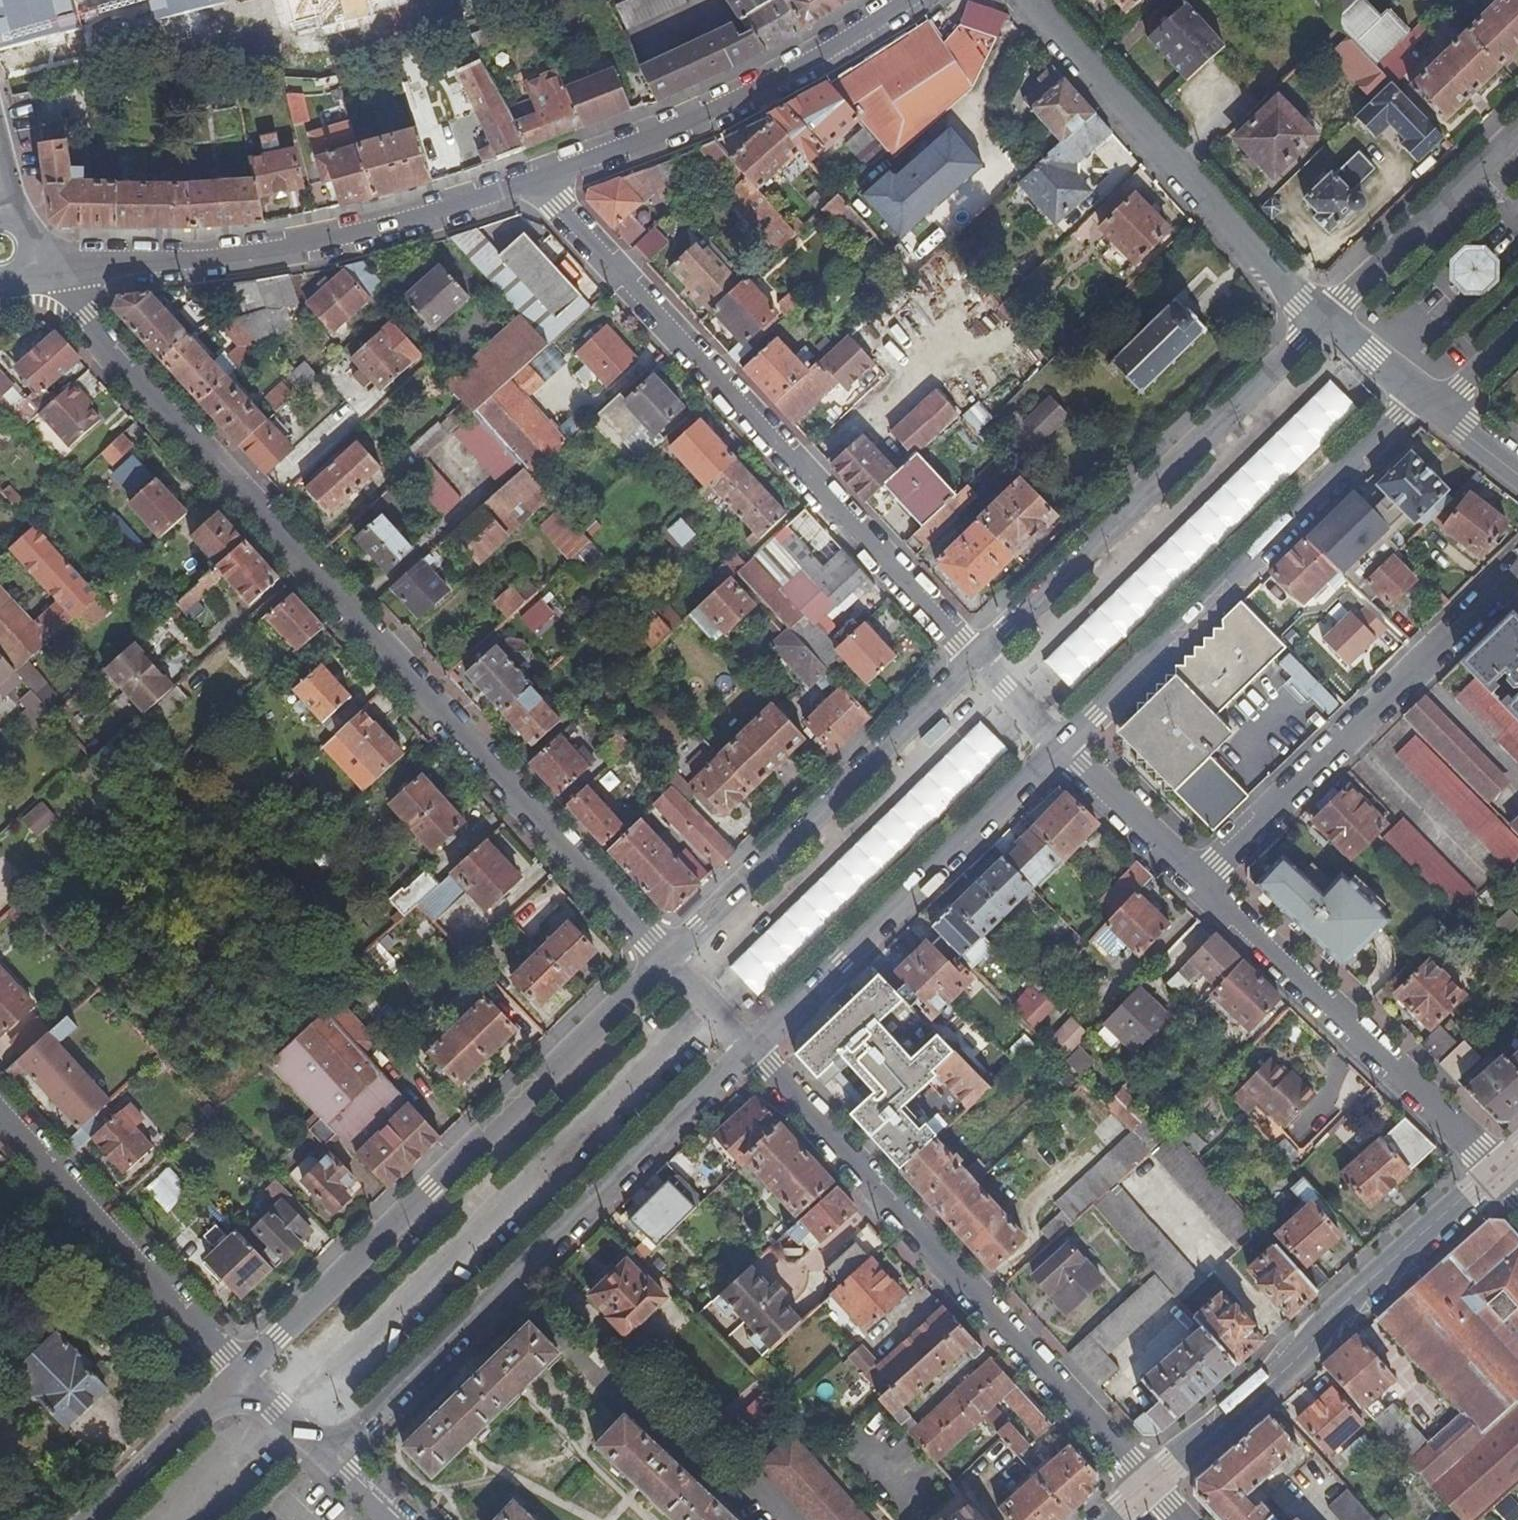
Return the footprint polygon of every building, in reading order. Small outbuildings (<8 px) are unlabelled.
[(616,3),(627,28),(688,0),(687,0),(622,0),(616,3)] [(744,16),(772,0),(733,0),(744,16)] [(744,16),(753,30),(767,51),(819,20),(851,0),(772,0),(744,16)] [(1131,13),(1146,0),(1120,0),(1131,13)] [(1338,23),(1345,30),(1377,63),(1412,28),(1392,6),(1384,12),(1374,0),(1331,0),(1338,23)] [(1468,30),(1501,65),(1517,48),(1517,0),(1498,0),(1468,30)] [(1192,6),(1153,39),(1191,83),(1230,50),(1192,6)] [(1406,48),(1429,25),(1422,19),(1412,28),(1377,63),(1393,80),(1415,58),(1406,48)] [(969,85),(999,36),(960,24),(946,44),(930,20),(827,86),(855,116),(864,126),(886,150),(891,156),(969,85)] [(767,51),(753,30),(741,36),(734,25),(639,67),(657,102),(700,82),(767,51)] [(1377,63),(1345,30),(1326,48),(1375,98),(1393,80),(1377,63)] [(1501,65),(1468,30),(1412,84),(1446,119),(1501,65)] [(496,143),(482,149),(486,162),(498,158),(526,148),(500,106),(469,57),(463,60),(466,65),(452,74),(496,143)] [(1044,83),(1025,100),(1062,142),(1096,111),(1054,64),(1039,77),(1044,83)] [(581,128),(606,119),(616,114),(629,108),(612,70),(562,90),(567,100),(581,128)] [(1446,134),(1393,80),(1375,98),(1357,116),(1377,136),(1392,122),(1408,139),(1404,144),(1419,160),(1446,134)] [(992,124),(999,118),(969,85),(891,156),(886,150),(866,168),(836,196),(849,210),(875,238),(912,279),(946,248),(1011,189),(971,143),(992,124)] [(231,86),(234,99),(241,98),(238,87),(231,86)] [(581,128),(567,100),(565,100),(557,86),(500,106),(526,148),(558,136),(581,128)] [(805,162),(855,116),(827,86),(797,101),(764,116),(770,123),(797,153),(805,162)] [(369,90),(354,96),(358,105),(373,99),(369,90)] [(283,94),(292,124),(305,120),(299,96),(283,94)] [(406,113),(398,95),(388,99),(391,107),(388,109),(392,118),(406,113)] [(1283,104),(1242,142),(1276,177),(1316,140),(1283,104)] [(180,118),(179,107),(170,108),(171,119),(180,118)] [(1036,165),(1021,179),(1058,219),(1092,189),(1080,176),(1081,160),(1113,130),(1096,111),(1062,142),(1036,165)] [(409,121),(403,123),(407,132),(413,131),(409,121)] [(323,182),(331,179),(343,205),(347,204),(375,196),(351,140),(347,142),(340,123),(305,133),(314,160),(311,161),(316,178),(321,177),(323,182)] [(760,187),(791,159),(797,153),(770,123),(732,158),(736,162),(760,187)] [(1033,161),(1028,164),(992,124),(971,143),(1011,189),(1021,179),(1036,165),(1033,161)] [(864,126),(843,143),(866,168),(886,150),(864,126)] [(424,156),(413,131),(407,132),(370,143),(366,129),(349,134),(351,140),(375,196),(405,188),(434,180),(424,156)] [(252,179),(256,195),(301,185),(292,148),(279,151),(274,132),(258,135),(263,155),(247,158),(252,179)] [(64,169),(61,139),(39,143),(46,222),(58,229),(82,229),(113,229),(112,185),(81,185),(81,169),(64,169)] [(715,139),(700,146),(724,172),(736,162),(732,158),(715,139)] [(183,163),(182,147),(173,147),(174,164),(183,163)] [(1321,214),(1317,218),(1330,233),(1353,211),(1357,213),(1361,213),(1365,212),(1368,209),(1370,205),(1370,201),(1369,197),(1366,193),(1362,192),(1358,192),(1354,193),(1352,191),(1377,168),(1362,152),(1337,175),(1335,173),(1331,176),(1326,181),(1322,177),(1304,194),(1321,214)] [(805,162),(797,153),(791,159),(829,202),(836,196),(805,162)] [(760,187),(736,162),(724,172),(772,225),(764,232),(778,248),(799,230),(795,225),(760,187)] [(648,193),(652,202),(667,196),(657,166),(590,190),(587,200),(608,223),(626,242),(641,228),(626,212),(648,193)] [(1326,181),(1331,176),(1327,172),(1322,177),(1326,181)] [(184,185),(188,229),(224,226),(262,222),(256,195),(252,179),(227,185),(226,180),(215,183),(216,187),(184,185)] [(188,229),(184,185),(112,185),(113,229),(149,229),(188,229)] [(1101,227),(1136,263),(1148,251),(1169,231),(1135,195),(1101,227)] [(875,238),(849,210),(831,225),(858,254),(875,238)] [(651,261),(671,243),(657,226),(636,245),(651,261)] [(476,227),(447,236),(480,272),(499,254),(476,227)] [(523,232),(499,254),(480,272),(520,316),(537,335),(580,295),(523,232)] [(1449,275),(1478,303),(1512,268),(1483,240),(1449,275)] [(672,267),(693,291),(690,294),(707,313),(711,309),(741,282),(746,278),(739,270),(714,243),(702,253),(695,246),(672,267)] [(773,253),(766,245),(739,270),(746,278),(751,273),(773,253)] [(1143,271),(1155,259),(1148,251),(1136,263),(1143,271)] [(371,286),(378,281),(358,259),(336,265),(343,273),(362,294),(371,286)] [(437,265),(400,298),(421,321),(427,328),(429,330),(467,297),(456,285),(459,282),(455,277),(451,280),(437,265)] [(306,306),(333,336),(371,303),(362,294),(343,273),(306,306)] [(741,282),(745,287),(755,278),(751,273),(746,278),(741,282)] [(265,310),(248,317),(237,323),(262,349),(291,323),(284,307),(297,301),(286,275),(252,281),(265,310)] [(215,288),(205,288),(225,309),(242,302),(248,317),(265,310),(252,281),(234,285),(216,288),(215,288)] [(772,317),(745,287),(741,282),(711,309),(740,341),(728,353),(737,363),(753,349),(747,341),(772,317)] [(389,306),(371,286),(362,294),(371,303),(381,314),(389,306)] [(795,291),(784,301),(783,310),(789,316),(805,302),(795,291)] [(133,333),(159,361),(188,335),(148,293),(131,294),(118,295),(113,311),(133,333)] [(1142,332),(1126,348),(1123,346),(1121,348),(1123,351),(1114,360),(1112,357),(1109,360),(1110,360),(1111,361),(1111,362),(1110,363),(1110,364),(1111,365),(1113,365),(1114,364),(1138,389),(1137,391),(1139,394),(1140,393),(1141,392),(1143,393),(1144,394),(1145,393),(1145,391),(1143,390),(1153,381),(1155,383),(1158,381),(1156,379),(1172,363),(1174,365),(1177,362),(1175,360),(1191,344),(1191,345),(1193,346),(1195,346),(1196,344),(1194,342),(1203,333),(1204,335),(1207,333),(1206,333),(1205,331),(1206,329),(1207,329),(1206,327),(1203,329),(1197,323),(1200,321),(1185,306),(1183,308),(1177,302),(1178,302),(1179,300),(1179,298),(1177,298),(1177,299),(1175,300),(1173,299),(1173,298),(1171,298),(1170,300),(1171,302),(1172,302),(1163,311),(1163,310),(1162,309),(1160,309),(1159,311),(1161,313),(1145,329),(1143,327),(1140,330),(1142,332)] [(800,328),(815,314),(805,302),(789,316),(800,328)] [(1101,323),(1111,314),(1106,308),(1096,318),(1101,323)] [(239,349),(229,358),(239,370),(262,349),(237,323),(226,311),(215,321),(239,349)] [(537,335),(520,316),(446,385),(464,404),(473,414),(547,346),(537,335)] [(427,328),(421,321),(416,326),(422,333),(427,328)] [(589,340),(576,352),(607,384),(639,356),(608,322),(597,333),(589,340)] [(422,358),(391,324),(354,359),(384,393),(422,358)] [(592,327),(585,334),(589,340),(597,333),(592,327)] [(69,362),(74,368),(80,362),(51,331),(17,363),(40,388),(69,362)] [(228,380),(188,335),(159,361),(178,381),(200,406),(228,380)] [(866,371),(873,365),(847,338),(841,343),(866,371)] [(762,390),(774,404),(812,370),(807,365),(804,368),(777,339),(743,369),(762,390)] [(527,395),(568,358),(552,341),(547,346),(473,414),(520,465),(524,470),(531,476),(539,469),(568,442),(527,395)] [(844,391),(866,371),(841,343),(812,370),(774,404),(787,417),(793,424),(837,384),(844,391)] [(316,379),(305,367),(290,380),(301,393),(316,379)] [(652,446),(643,436),(650,430),(654,435),(682,409),(652,376),(624,401),(618,395),(598,415),(629,449),(638,459),(652,446)] [(268,423),(228,380),(200,406),(221,428),(240,449),(268,423)] [(277,415),(301,393),(290,380),(266,403),(277,415)] [(79,398),(82,394),(69,381),(41,408),(73,443),(98,419),(79,398)] [(13,405),(0,391),(0,405),(6,412),(13,405)] [(948,397),(943,391),(938,395),(944,401),(948,397)] [(1011,437),(1008,440),(1026,459),(1068,421),(1050,401),(1048,403),(1039,393),(1002,427),(1011,437)] [(898,473),(917,456),(959,417),(944,401),(938,395),(878,450),(898,473)] [(13,405),(6,412),(20,427),(37,411),(23,396),(13,405)] [(965,416),(979,432),(994,419),(980,403),(965,416)] [(464,404),(451,416),(459,426),(473,414),(464,404)] [(459,426),(453,432),(500,485),(520,465),(473,414),(459,426)] [(274,470),(294,451),(289,446),(294,440),(274,418),(268,423),(240,449),(266,477),(274,470)] [(706,485),(736,458),(700,420),(671,447),(706,485)] [(438,426),(394,466),(404,477),(424,459),(448,437),(438,426)] [(1002,463),(1009,456),(985,429),(977,437),(997,460),(999,459),(1002,463)] [(110,465),(131,446),(119,434),(99,453),(110,465)] [(863,439),(831,466),(866,503),(884,487),(896,475),(863,439)] [(358,443),(307,490),(330,515),(381,468),(358,443)] [(1433,516),(1445,505),(1440,499),(1446,494),(1410,454),(1375,486),(1377,488),(1363,504),(1353,493),(1271,573),(1302,603),(1324,582),(1335,594),(1347,580),(1369,600),(1376,593),(1388,605),(1416,578),(1411,572),(1399,560),(1403,556),(1406,553),(1398,546),(1395,548),(1387,539),(1409,520),(1412,524),(1417,520),(1422,525),(1433,516)] [(896,475),(884,487),(922,529),(955,499),(917,456),(898,473),(896,475)] [(157,538),(185,513),(133,457),(111,477),(131,499),(133,497),(135,499),(128,505),(157,538)] [(706,485),(701,490),(707,496),(714,489),(750,528),(743,534),(751,543),(785,512),(736,458),(706,485)] [(444,519),(463,501),(424,459),(404,477),(444,519)] [(565,498),(539,469),(531,476),(550,497),(557,505),(565,498)] [(531,476),(524,470),(460,528),(487,559),(523,526),(521,523),(550,497),(531,476)] [(21,499),(0,475),(0,489),(11,501),(13,500),(16,503),(21,499)] [(1056,519),(1021,482),(979,524),(1014,560),(1056,519)] [(378,514),(400,493),(394,487),(372,507),(378,514)] [(976,498),(967,488),(955,499),(965,509),(976,498)] [(1483,554),(1506,523),(1461,491),(1445,505),(1433,516),(1483,554)] [(959,521),(955,517),(965,509),(955,499),(922,529),(912,539),(925,552),(959,521)] [(572,564),(580,556),(593,544),(571,521),(562,510),(540,529),(572,564)] [(806,510),(785,529),(815,561),(804,572),(838,608),(860,587),(867,595),(876,586),(826,533),(806,510)] [(218,512),(190,537),(210,559),(217,566),(244,540),(226,521),(218,512)] [(678,516),(668,526),(665,523),(660,528),(684,554),(692,547),(686,541),(694,533),(678,516)] [(144,551),(114,518),(108,523),(138,556),(144,551)] [(384,519),(360,541),(389,572),(413,551),(384,519)] [(656,532),(660,528),(656,522),(652,527),(656,532)] [(96,595),(31,524),(8,544),(58,602),(32,625),(0,590),(0,657),(13,671),(24,660),(75,614),(96,595)] [(1014,560),(979,524),(937,566),(971,601),(1014,560)] [(219,575),(241,600),(246,605),(278,577),(261,559),(244,540),(217,566),(200,581),(195,586),(190,591),(175,604),(183,612),(215,583),(219,575)] [(601,553),(593,544),(580,556),(588,565),(601,553)] [(1399,560),(1411,572),(1415,569),(1403,556),(1399,560)] [(798,645),(818,626),(785,590),(755,557),(749,562),(745,566),(742,569),(734,576),(772,617),(784,630),(798,645)] [(200,581),(217,566),(210,559),(193,573),(200,581)] [(733,559),(704,586),(713,596),(726,583),(734,576),(742,569),(733,559)] [(637,576),(624,561),(616,569),(629,583),(637,576)] [(421,618),(451,592),(424,562),(394,589),(421,618)] [(818,626),(838,608),(804,572),(785,590),(818,626)] [(512,619),(540,593),(531,583),(523,591),(514,581),(494,599),(512,619)] [(190,591),(195,586),(191,582),(186,586),(190,591)] [(687,619),(711,645),(750,610),(726,583),(713,596),(687,619)] [(1440,588),(1432,596),(1443,608),(1451,600),(1440,588)] [(655,612),(637,592),(629,599),(647,619),(655,612)] [(266,619),(296,651),(323,626),(299,600),(293,594),(266,619)] [(87,627),(108,608),(96,595),(75,614),(87,627)] [(1235,732),(1219,715),(1287,647),(1241,602),(1224,619),(1224,628),(1212,630),(1213,639),(1203,639),(1203,647),(1194,648),(1194,657),(1185,657),(1184,665),(1176,666),(1175,676),(1166,676),(1166,684),(1156,685),(1157,693),(1147,694),(1146,705),(1136,705),(1135,713),(1117,732),(1122,737),(1135,752),(1136,763),(1146,763),(1145,773),(1155,773),(1155,782),(1164,782),(1164,792),(1174,791),(1212,830),(1250,794),(1212,755),(1235,732)] [(681,625),(663,604),(655,612),(674,632),(681,625)] [(1322,637),(1348,664),(1387,626),(1366,606),(1356,615),(1351,610),(1322,637)] [(888,636),(900,621),(884,609),(872,623),(888,636)] [(1517,657),(1517,656),(1517,621),(1509,611),(1483,636),(1457,662),(1473,679),(1487,693),(1495,686),(1492,682),(1502,672),(1517,689),(1517,657)] [(655,612),(647,619),(637,627),(656,648),(674,632),(655,612)] [(772,617),(764,624),(776,637),(784,630),(772,617)] [(894,662),(864,631),(858,635),(852,628),(837,642),(844,649),(838,655),(827,642),(830,639),(818,626),(798,645),(821,671),(835,658),(865,691),(894,662)] [(798,645),(784,630),(776,637),(767,645),(805,687),(816,676),(821,671),(798,645)] [(123,689),(153,662),(134,642),(104,669),(123,689)] [(500,646),(470,674),(506,713),(533,688),(535,686),(500,646)] [(1287,651),(1277,661),(1329,713),(1339,702),(1287,651)] [(13,671),(0,657),(0,682),(13,671)] [(30,690),(53,715),(90,682),(83,674),(58,697),(24,660),(13,671),(18,676),(30,690)] [(142,709),(171,682),(153,662),(123,689),(142,709)] [(320,663),(292,689),(334,735),(336,733),(359,712),(348,699),(350,697),(320,663)] [(13,671),(0,682),(0,693),(18,676),(13,671)] [(847,742),(867,722),(821,671),(816,676),(834,695),(802,725),(831,757),(847,742)] [(1496,703),(1487,693),(1473,679),(1454,697),(1517,765),(1517,726),(1496,703)] [(142,709),(153,721),(183,694),(172,681),(171,682),(142,709)] [(536,746),(564,721),(533,688),(506,713),(536,746)] [(30,690),(21,698),(33,711),(44,724),(53,715),(30,690)] [(1504,696),(1496,703),(1517,726),(1517,691),(1508,700),(1504,696)] [(1402,715),(1486,802),(1507,783),(1423,694),(1402,715)] [(718,758),(749,793),(801,742),(776,715),(769,708),(718,758)] [(142,709),(133,717),(145,730),(154,722),(153,721),(142,709)] [(378,779),(404,754),(363,709),(359,712),(336,733),(378,779)] [(44,724),(33,711),(25,718),(37,731),(44,724)] [(106,773),(149,735),(145,730),(133,717),(91,756),(106,773)] [(568,729),(563,734),(593,767),(598,762),(568,729)] [(1507,867),(1517,856),(1517,840),(1415,732),(1395,751),(1507,867)] [(593,767),(563,734),(530,764),(554,791),(560,797),(593,767)] [(173,762),(183,754),(175,746),(166,754),(173,762)] [(694,781),(708,768),(695,754),(681,768),(694,781)] [(708,768),(694,781),(687,788),(668,768),(659,776),(663,780),(672,790),(686,805),(695,796),(711,814),(721,813),(724,817),(749,793),(718,758),(708,768)] [(443,797),(423,775),(389,805),(410,828),(443,797)] [(658,803),(672,790),(663,780),(649,792),(658,803)] [(1347,784),(1314,815),(1353,856),(1377,834),(1386,825),(1347,784)] [(606,847),(625,829),(589,789),(570,808),(591,831),(606,847)] [(672,790),(658,803),(718,868),(725,861),(732,855),(686,805),(672,790)] [(1064,864),(1067,867),(1104,832),(1067,796),(1031,830),(1064,864)] [(430,851),(464,820),(443,797),(410,828),(430,851)] [(687,850),(677,858),(642,819),(610,851),(665,911),(674,911),(707,878),(696,867),(699,864),(687,850)] [(1385,837),(1457,915),(1478,895),(1404,819),(1385,837)] [(1510,826),(1517,835),(1517,819),(1510,826)] [(1064,864),(1031,830),(1001,859),(1034,893),(1064,864)] [(423,898),(438,915),(462,893),(464,895),(474,886),(490,904),(524,873),(490,836),(438,884),(423,898)] [(1302,877),(1282,858),(1255,886),(1265,896),(1344,972),(1390,924),(1342,877),(1332,887),(1312,868),(1302,877)] [(1034,893),(1001,859),(952,907),(985,940),(1034,893)] [(1152,876),(1137,862),(1092,906),(1099,915),(1105,921),(1133,894),(1152,876)] [(398,910),(390,917),(395,923),(423,898),(438,884),(426,871),(405,890),(403,887),(388,900),(398,910)] [(1517,895),(1517,890),(1505,877),(1484,898),(1498,913),(1517,895)] [(1131,959),(1165,928),(1133,894),(1105,921),(1100,926),(1131,959)] [(10,913),(20,925),(33,914),(22,902),(10,913)] [(985,940),(952,907),(931,928),(935,933),(961,959),(964,961),(985,940)] [(452,908),(438,923),(459,942),(473,927),(452,908)] [(1514,920),(1507,913),(1498,921),(1505,928),(1514,920)] [(1105,921),(1099,915),(1092,922),(1098,928),(1100,926),(1105,921)] [(542,949),(569,976),(597,949),(570,921),(542,949)] [(482,941),(490,934),(480,923),(461,940),(471,951),(482,941)] [(961,959),(935,933),(910,957),(951,998),(971,979),(956,963),(961,959)] [(392,935),(370,948),(391,983),(413,969),(392,935)] [(1229,949),(1214,935),(1191,957),(1201,968),(1202,970),(1213,980),(1201,990),(1206,995),(1242,962),(1229,949)] [(985,940),(964,961),(975,973),(996,951),(985,940)] [(542,949),(514,976),(541,1003),(569,976),(542,949)] [(1034,989),(1012,1011),(1023,1022),(1080,966),(1070,955),(1069,956),(1045,978),(1034,989)] [(1189,956),(1177,966),(1189,979),(1201,968),(1191,957),(1189,956)] [(895,992),(910,1007),(915,1003),(930,1018),(951,998),(910,957),(885,982),(895,992)] [(1429,1028),(1464,994),(1428,959),(1394,992),(1429,1028)] [(1242,962),(1206,995),(1243,1029),(1279,996),(1252,971),(1242,962)] [(788,1050),(810,1074),(831,1053),(856,1081),(850,1086),(857,1094),(842,1108),(863,1131),(891,1104),(929,1067),(949,1047),(929,1027),(902,1053),(868,1017),(895,992),(885,982),(868,965),(832,1001),(789,1042),(788,1050)] [(0,968),(0,1034),(34,1004),(0,968)] [(1034,989),(1045,978),(1036,969),(1024,980),(1034,989)] [(97,1001),(106,1012),(115,1004),(91,977),(78,989),(93,1005),(97,1001)] [(1134,982),(1099,1016),(1126,1045),(1162,1011),(1134,982)] [(93,1005),(78,989),(0,1060),(0,1064),(14,1079),(26,1069),(79,1128),(93,1115),(110,1099),(58,1043),(72,1030),(77,1026),(96,1008),(93,1005)] [(517,1030),(488,997),(460,1023),(489,1056),(517,1030)] [(456,1006),(450,998),(443,1004),(449,1012),(456,1006)] [(329,1013),(364,1051),(377,1039),(342,1001),(329,1013)] [(120,1009),(115,1004),(106,1012),(102,1015),(107,1021),(120,1009)] [(321,1111),(343,1136),(390,1188),(419,1160),(442,1138),(364,1051),(329,1013),(327,1010),(302,1033),(274,1059),(321,1111)] [(1187,1014),(1182,1019),(1187,1024),(1193,1019),(1187,1014)] [(1056,1056),(1075,1038),(1061,1022),(1041,1041),(1056,1056)] [(460,1023),(431,1050),(460,1082),(489,1056),(460,1023)] [(1425,1051),(1448,1030),(1441,1023),(1418,1044),(1425,1051)] [(296,1027),(265,1054),(272,1061),(274,1059),(302,1033),(296,1027)] [(1457,1039),(1448,1030),(1425,1051),(1434,1060),(1457,1039)] [(1026,1033),(1007,1051),(1019,1063),(1038,1045),(1026,1033)] [(1482,1058),(1465,1041),(1438,1064),(1456,1081),(1482,1058)] [(972,1071),(949,1047),(929,1067),(960,1100),(981,1080),(972,1071)] [(1084,1048),(1069,1062),(1084,1077),(1098,1063),(1084,1048)] [(1290,1067),(1286,1070),(1270,1053),(1242,1079),(1283,1123),(1314,1092),(1290,1067)] [(1511,1060),(1506,1055),(1466,1090),(1498,1121),(1507,1123),(1517,1113),(1517,1053),(1511,1060)] [(978,1065),(972,1071),(981,1080),(987,1074),(978,1065)] [(1156,1130),(1113,1084),(1097,1099),(1124,1126),(1141,1144),(1156,1130)] [(753,1099),(714,1135),(741,1163),(745,1159),(778,1126),(762,1108),(753,1099)] [(911,1126),(891,1104),(863,1131),(873,1142),(894,1165),(926,1134),(929,1131),(918,1120),(911,1126)] [(206,1121),(215,1114),(208,1106),(199,1113),(206,1121)] [(134,1118),(126,1109),(122,1113),(130,1121),(134,1118)] [(308,1123),(330,1148),(343,1136),(321,1111),(308,1123)] [(130,1121),(122,1113),(104,1128),(93,1115),(79,1128),(68,1138),(79,1151),(93,1138),(124,1173),(153,1148),(130,1121)] [(1405,1116),(1339,1175),(1366,1207),(1435,1145),(1405,1116)] [(778,1126),(745,1159),(796,1215),(831,1183),(801,1151),(778,1126)] [(1141,1144),(1124,1126),(1116,1133),(1132,1150),(1133,1151),(1141,1144)] [(1140,1147),(1233,1247),(1257,1226),(1193,1159),(1163,1126),(1140,1147)] [(909,1181),(934,1209),(966,1179),(950,1161),(955,1157),(949,1149),(943,1153),(926,1134),(894,1165),(909,1181)] [(1006,1142),(998,1150),(1007,1160),(1017,1153),(1006,1142)] [(334,1152),(305,1178),(336,1212),(352,1197),(344,1189),(357,1178),(334,1152)] [(1046,1198),(1054,1206),(1064,1217),(1081,1201),(1098,1185),(1080,1166),(1046,1198)] [(171,1213),(192,1192),(167,1168),(146,1190),(171,1213)] [(314,1230),(295,1208),(300,1203),(275,1176),(266,1184),(282,1203),(257,1226),(273,1245),(265,1252),(278,1267),(303,1245),(300,1241),(314,1230)] [(968,1178),(966,1179),(934,1209),(955,1232),(985,1264),(1018,1234),(968,1178)] [(1309,1261),(1298,1270),(1318,1292),(1332,1280),(1312,1258),(1340,1234),(1330,1223),(1338,1217),(1303,1178),(1296,1185),(1307,1198),(1292,1212),(1297,1218),(1282,1231),(1309,1261)] [(642,1261),(674,1228),(699,1204),(697,1198),(699,1196),(685,1181),(682,1185),(676,1182),(672,1183),(668,1184),(665,1188),(663,1190),(661,1188),(627,1222),(642,1238),(642,1240),(643,1243),(634,1253),(642,1261)] [(1146,1269),(1169,1294),(1176,1302),(1199,1280),(1105,1181),(1083,1202),(1138,1261),(1146,1269)] [(811,1229),(821,1239),(854,1209),(840,1193),(835,1188),(787,1233),(797,1243),(811,1229)] [(1064,1217),(1054,1206),(1033,1226),(1043,1237),(1064,1217)] [(1380,1316),(1461,1411),(1480,1434),(1517,1400),(1517,1236),(1504,1220),(1489,1220),(1469,1237),(1380,1316)] [(218,1251),(231,1239),(216,1223),(203,1235),(218,1251)] [(855,1242),(826,1269),(843,1286),(871,1260),(888,1245),(871,1227),(867,1223),(851,1238),(855,1242)] [(211,1260),(243,1295),(274,1268),(237,1227),(228,1235),(232,1240),(211,1260)] [(674,1228),(642,1261),(649,1268),(682,1236),(674,1228)] [(1065,1300),(1096,1273),(1062,1236),(1032,1264),(1065,1300)] [(54,1257),(66,1263),(69,1264),(75,1252),(61,1244),(54,1257)] [(1298,1270),(1275,1245),(1248,1269),(1260,1282),(1258,1285),(1275,1305),(1279,1303),(1291,1317),(1299,1310),(1318,1292),(1298,1270)] [(646,1278),(644,1279),(625,1260),(589,1296),(609,1315),(607,1317),(625,1337),(665,1298),(646,1278)] [(869,1330),(905,1298),(871,1260),(843,1286),(834,1294),(869,1330)] [(1138,1261),(1128,1270),(1135,1278),(1146,1269),(1138,1261)] [(734,1265),(727,1271),(735,1280),(749,1267),(744,1262),(737,1269),(734,1265)] [(733,1312),(757,1337),(771,1352),(804,1322),(780,1296),(782,1294),(783,1291),(782,1289),(777,1284),(771,1285),(752,1265),(749,1267),(735,1280),(710,1303),(720,1314),(729,1306),(733,1312)] [(1169,1294),(1146,1269),(1135,1278),(1060,1346),(1097,1386),(1119,1367),(1106,1352),(1169,1294)] [(1227,1311),(1216,1299),(1193,1319),(1199,1326),(1236,1366),(1259,1345),(1247,1331),(1249,1329),(1230,1309),(1227,1311)] [(729,1306),(720,1314),(725,1318),(733,1312),(729,1306)] [(877,1369),(866,1379),(882,1397),(960,1324),(944,1307),(877,1369)] [(976,1358),(985,1351),(979,1345),(960,1324),(882,1397),(878,1401),(932,1460),(956,1438),(981,1417),(1016,1385),(992,1358),(918,1425),(902,1408),(966,1348),(976,1358)] [(432,1476),(557,1355),(527,1325),(403,1446),(432,1476)] [(1236,1366),(1199,1326),(1145,1375),(1156,1389),(1151,1394),(1157,1400),(1131,1423),(1142,1435),(1157,1436),(1236,1366)] [(61,1331),(16,1374),(39,1398),(42,1396),(70,1426),(110,1387),(104,1380),(114,1370),(107,1362),(95,1372),(82,1357),(83,1356),(61,1331)] [(757,1337),(748,1344),(763,1360),(771,1352),(757,1337)] [(1350,1342),(1326,1364),(1428,1480),(1480,1434),(1461,1411),(1427,1442),(1393,1405),(1388,1409),(1376,1395),(1394,1379),(1357,1337),(1350,1342)] [(848,1359),(862,1375),(873,1365),(859,1349),(848,1359)] [(873,1365),(862,1375),(866,1379),(877,1369),(873,1365)] [(1001,1438),(1019,1458),(1030,1448),(1012,1428),(1021,1419),(1032,1433),(1030,1435),(1036,1441),(1053,1425),(1030,1400),(1016,1385),(981,1417),(1001,1438)] [(1332,1453),(1365,1423),(1334,1389),(1301,1419),(1332,1453)] [(1428,1480),(1464,1519),(1473,1519),(1482,1513),(1517,1480),(1517,1400),(1480,1434),(1428,1480)] [(668,1519),(726,1519),(624,1415),(595,1444),(668,1519)] [(1196,1493),(1215,1514),(1221,1519),(1274,1519),(1254,1497),(1248,1502),(1242,1496),(1298,1447),(1270,1415),(1198,1480),(1196,1493)] [(1060,1458),(1037,1478),(1070,1513),(1086,1499),(1097,1489),(1098,1474),(1073,1447),(1061,1435),(1049,1446),(1060,1458)] [(1019,1458),(1001,1438),(981,1457),(999,1476),(1019,1458)] [(793,1439),(763,1466),(813,1519),(868,1519),(793,1439)] [(1033,1474),(998,1508),(1009,1519),(1063,1519),(1070,1513),(1037,1478),(1033,1474)] [(1348,1487),(1328,1506),(1340,1519),(1377,1519),(1348,1487)] [(960,1490),(929,1519),(939,1519),(942,1517),(945,1519),(950,1519),(970,1501),(960,1490)] [(970,1501),(950,1519),(988,1519),(970,1501)] [(513,1504),(498,1519),(530,1519),(513,1504)]
